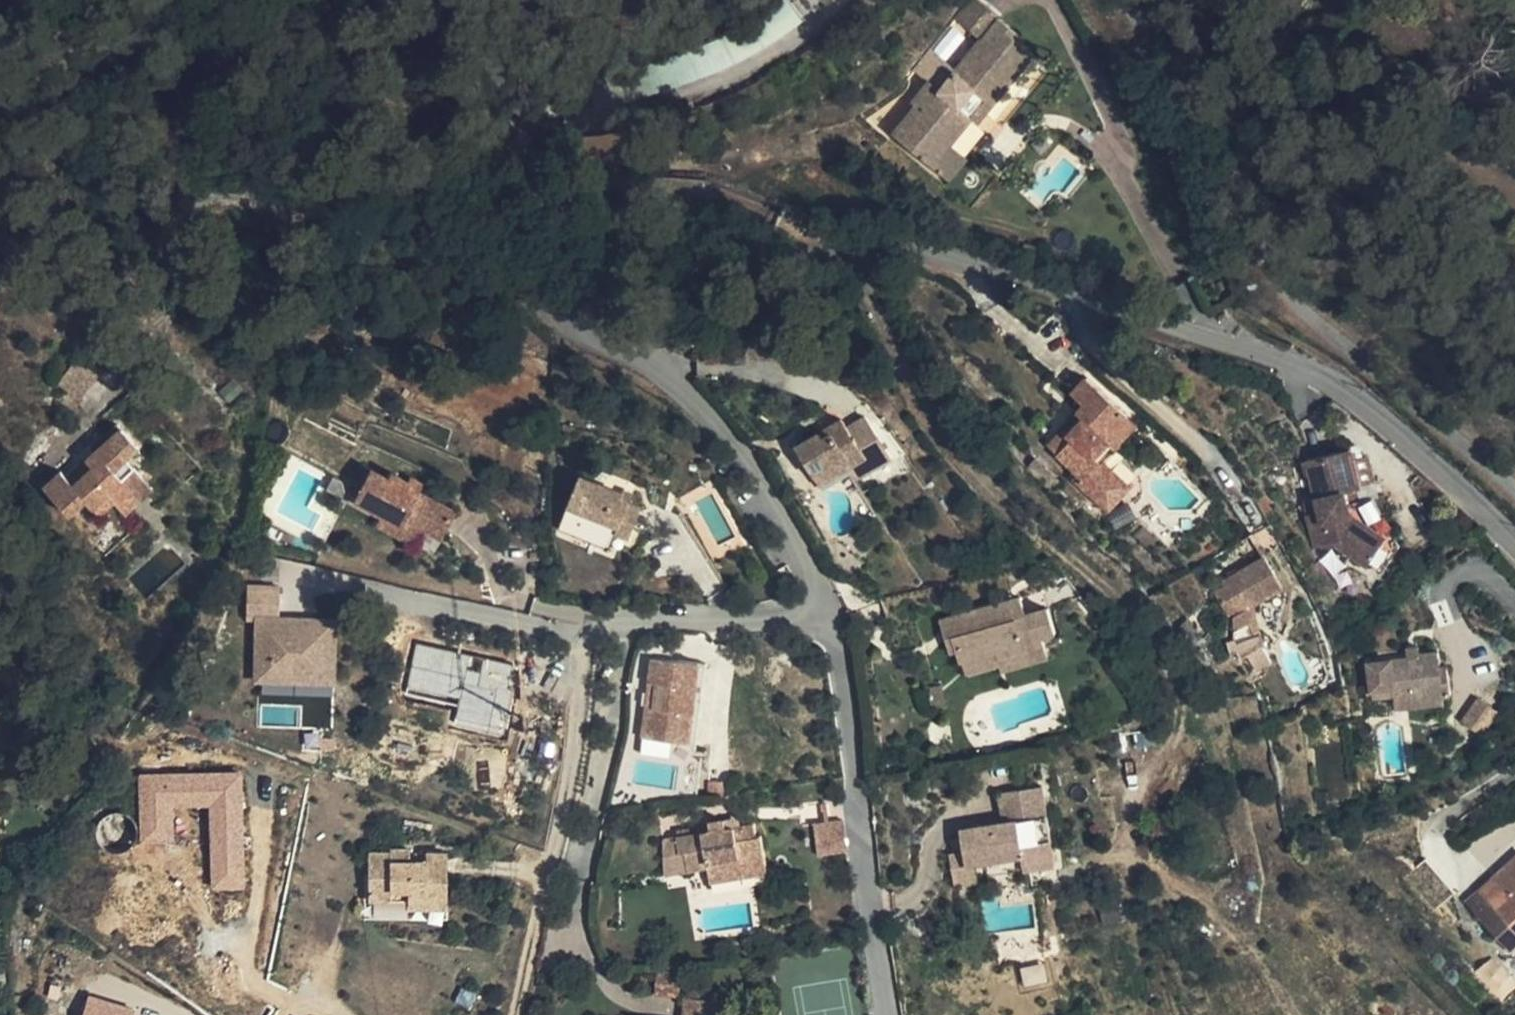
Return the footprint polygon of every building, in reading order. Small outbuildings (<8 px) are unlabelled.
[(987,7),(969,27),(980,35),(984,39),(1001,19),(987,7)] [(891,132),(929,164),(947,143),(969,117),(980,105),(986,110),(1032,55),(1015,40),(1019,35),(1001,19),(984,39),(980,35),(952,68),(934,88),(927,81),(907,103),(912,108),(891,132)] [(934,88),(952,68),(941,58),(922,78),(927,81),(934,88)] [(969,117),(975,122),(986,110),(980,105),(969,117)] [(947,143),(929,164),(944,177),(963,156),(947,143)] [(76,358),(56,382),(77,399),(97,374),(76,358)] [(1085,404),(1077,413),(1083,418),(1069,434),(1072,437),(1058,454),(1078,473),(1073,478),(1108,510),(1130,486),(1103,461),(1118,445),(1120,443),(1120,437),(1115,431),(1130,415),(1088,376),(1072,393),(1085,404)] [(1048,444),(1058,454),(1072,437),(1069,434),(1083,418),(1077,413),(1048,444)] [(1139,423),(1130,415),(1115,431),(1120,437),(1120,443),(1139,423)] [(117,423),(104,435),(124,457),(137,445),(117,423)] [(818,431),(794,446),(811,475),(827,465),(828,467),(844,457),(848,463),(847,464),(848,466),(864,456),(844,423),(821,437),(818,431)] [(60,471),(43,486),(68,514),(84,499),(91,507),(106,494),(113,502),(142,476),(124,457),(104,435),(91,447),(94,451),(85,459),(92,466),(72,484),(66,477),(60,471)] [(1315,512),(1307,514),(1315,548),(1335,543),(1368,567),(1386,538),(1349,515),(1347,505),(1361,501),(1357,490),(1359,489),(1359,487),(1372,484),(1366,456),(1352,460),(1349,449),(1306,460),(1316,498),(1311,499),(1315,512)] [(827,465),(811,475),(817,485),(848,466),(847,464),(848,463),(844,457),(828,467),(827,465)] [(1059,481),(1034,458),(1025,468),(1048,492),(1059,481)] [(66,477),(72,484),(92,466),(85,459),(66,477)] [(361,484),(370,467),(361,462),(352,479),(361,484)] [(408,479),(391,471),(388,476),(370,467),(361,484),(354,499),(381,513),(401,524),(404,518),(424,527),(425,524),(443,534),(456,510),(418,490),(416,494),(406,489),(413,476),(410,475),(408,479)] [(142,476),(113,502),(123,513),(152,487),(142,476)] [(422,481),(413,476),(406,489),(416,494),(418,490),(422,481)] [(621,491),(594,481),(582,512),(617,526),(615,533),(627,537),(639,505),(618,497),(621,491)] [(630,495),(621,491),(618,497),(627,501),(630,495)] [(106,494),(91,507),(99,516),(113,502),(106,494)] [(1315,512),(1311,499),(1304,501),(1307,514),(1315,512)] [(617,526),(582,512),(576,528),(611,542),(617,526)] [(415,544),(424,527),(404,518),(401,524),(381,513),(376,524),(415,544)] [(425,524),(424,527),(442,537),(443,534),(425,524)] [(1238,579),(1214,593),(1228,616),(1281,585),(1265,556),(1235,574),(1238,579)] [(256,619),(255,681),(296,682),(297,670),(334,671),(335,619),(279,618),(279,587),(246,587),(246,619),(256,619)] [(1020,597),(1011,600),(1016,618),(1025,615),(1020,597)] [(1299,607),(1302,615),(1311,611),(1304,597),(1301,601),(1299,607)] [(1011,600),(958,615),(963,633),(945,639),(949,653),(955,651),(959,662),(961,661),(995,651),(997,658),(1026,649),(1028,654),(1045,649),(1042,637),(1055,634),(1048,609),(1025,615),(1016,618),(1011,600)] [(945,639),(963,633),(958,615),(939,621),(945,639)] [(414,643),(404,694),(457,705),(452,725),(505,736),(515,688),(506,686),(511,663),(414,643)] [(1419,646),(1406,648),(1407,657),(1420,656),(1420,653),(1419,646)] [(1026,649),(997,658),(1001,673),(1048,658),(1045,649),(1028,654),(1026,649)] [(995,651),(961,661),(966,676),(999,666),(995,651)] [(1407,657),(1368,662),(1373,699),(1412,692),(1413,699),(1443,696),(1451,695),(1447,666),(1440,667),(1438,651),(1420,653),(1420,656),(1407,657)] [(699,663),(653,658),(650,682),(658,684),(655,707),(647,706),(643,737),(689,743),(699,663)] [(699,663),(689,743),(696,744),(706,664),(699,663)] [(297,670),(296,682),(334,683),(334,671),(297,670)] [(658,684),(650,682),(647,706),(655,707),(658,684)] [(941,685),(928,687),(931,708),(944,707),(941,685)] [(1412,692),(1392,696),(1394,710),(1444,703),(1443,696),(1413,699),(1412,692)] [(1478,696),(1460,721),(1480,736),(1498,710),(1478,696)] [(671,741),(643,737),(641,753),(669,757),(671,741)] [(212,889),(243,888),(239,773),(138,776),(141,842),(172,841),(171,806),(209,805),(212,889)] [(964,853),(949,856),(954,885),(978,881),(975,863),(1024,854),(1022,844),(1051,839),(1043,787),(997,794),(1002,823),(960,830),(964,853)] [(739,817),(724,820),(726,829),(741,826),(739,817)] [(710,832),(676,838),(678,854),(684,853),(687,871),(707,867),(708,874),(742,868),(740,861),(764,857),(760,836),(756,836),(754,824),(726,829),(724,820),(709,823),(710,832)] [(813,823),(817,855),(846,852),(841,820),(813,823)] [(710,832),(709,823),(700,824),(702,834),(710,832)] [(1024,854),(1020,855),(1023,870),(1055,864),(1051,839),(1022,844),(1024,854)] [(369,866),(369,900),(392,899),(392,889),(409,889),(409,899),(409,901),(426,901),(426,907),(447,907),(448,853),(426,853),(426,855),(426,861),(410,861),(410,855),(410,850),(390,850),(390,853),(390,865),(369,866)] [(369,853),(369,866),(390,865),(390,853),(369,853)] [(742,868),(708,874),(710,882),(767,872),(764,857),(740,861),(742,868)] [(1465,904),(1508,952),(1514,945),(1514,857),(1465,904)] [(392,889),(392,899),(409,899),(409,889),(392,889)] [(1022,986),(1046,983),(1043,963),(1019,967),(1022,986)] [(684,975),(656,972),(655,995),(682,997),(684,975)] [(688,990),(687,998),(715,1000),(716,993),(688,990)] [(135,1011),(88,997),(83,1014),(133,1014),(135,1011)] [(718,1000),(715,1000),(687,998),(685,997),(683,1014),(716,1014),(718,1000)]
